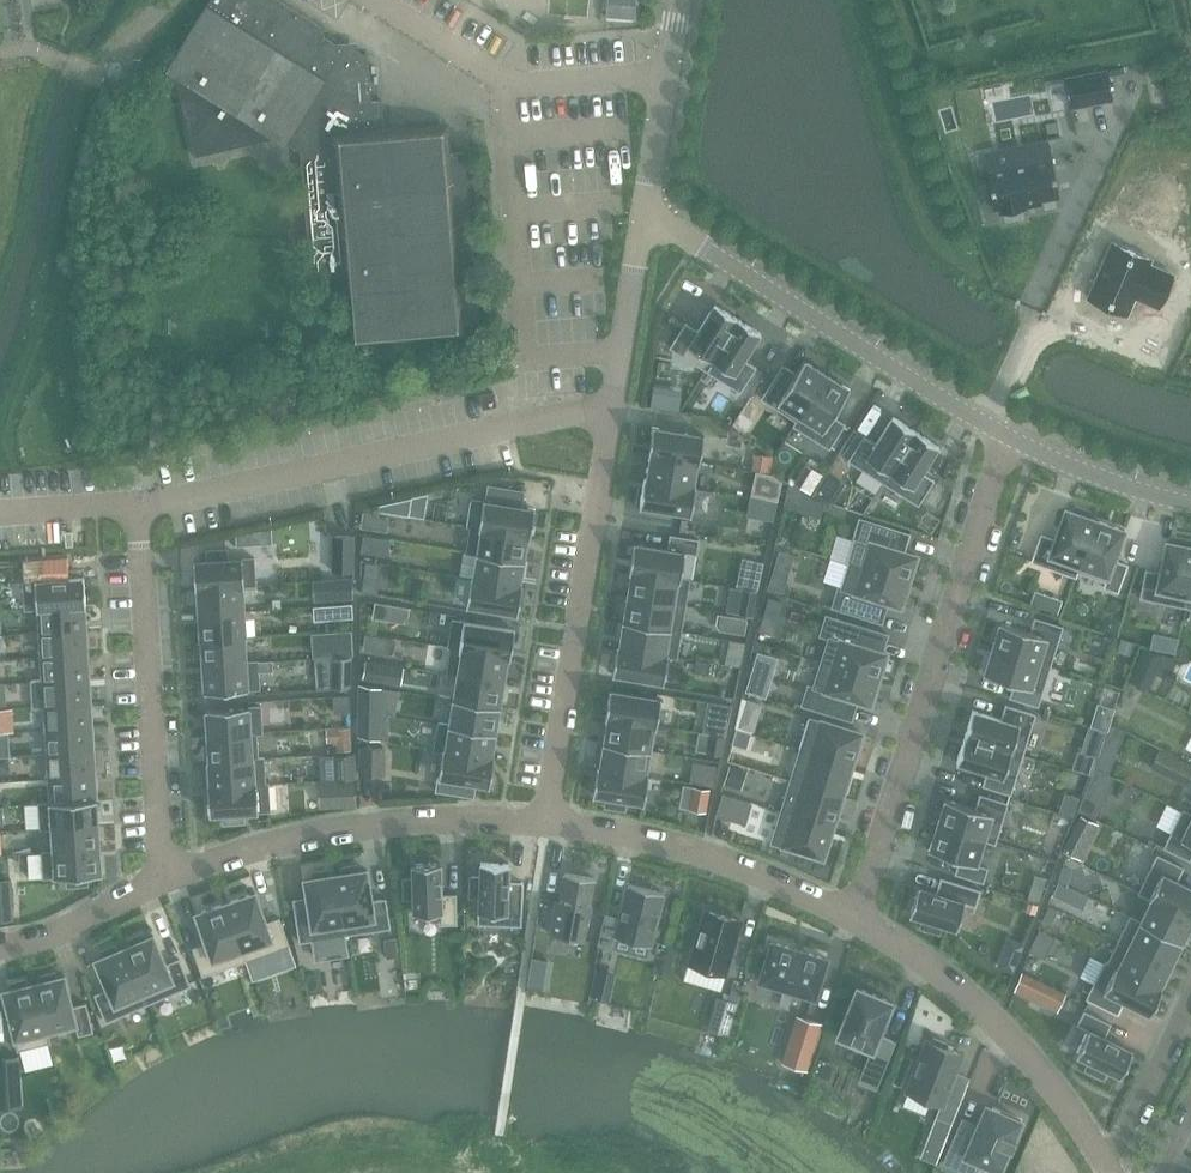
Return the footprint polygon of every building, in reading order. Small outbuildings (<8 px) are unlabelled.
[(286,141),(344,48),(322,35),(326,29),(278,0),(210,0),(173,61),(168,68),(176,73),(195,157),(281,137),(286,141)] [(615,23),(639,26),(643,0),(618,0),(615,23)] [(344,48),(286,141),(287,142),(300,150),(302,179),(310,276),(347,273),(353,340),(461,331),(461,325),(480,323),(472,238),(465,151),(446,153),(444,127),(385,132),(382,100),(371,101),(369,81),(368,58),(358,51),(356,55),(344,48)] [(1065,79),(1070,107),(1113,99),(1107,71),(1065,79)] [(1049,142),(984,155),(988,171),(995,209),(999,208),(1000,213),(1026,208),(1026,203),(1059,196),(1052,159),(1049,142)] [(1113,232),(1090,284),(1091,284),(1126,299),(1136,276),(1153,283),(1163,258),(1145,251),(1147,246),(1113,232)] [(686,323),(670,348),(705,370),(738,318),(715,303),(698,331),(686,323)] [(738,318),(705,370),(740,392),(756,367),(744,359),(761,332),(738,318)] [(783,365),(761,398),(797,421),(827,374),(804,360),(796,373),(783,365)] [(827,374),(797,421),(794,426),(829,448),(845,423),(833,416),(850,389),(827,374)] [(654,390),(651,406),(679,410),(682,395),(654,390)] [(494,392),(481,394),(484,408),(497,406),(494,392)] [(741,411),(732,426),(745,434),(754,420),(741,411)] [(917,431),(893,416),(877,443),(865,435),(849,460),(884,483),(917,431)] [(651,454),(697,462),(700,462),(704,435),(692,433),(653,427),(648,454),(651,454)] [(917,431),(884,483),(919,505),(935,479),(923,471),(939,445),(917,431)] [(755,452),(752,469),(770,472),(773,455),(755,452)] [(697,462),(651,454),(647,479),(693,487),(697,462)] [(644,479),(640,506),(686,513),(692,514),(696,487),(693,487),(647,479),(644,479)] [(788,484),(784,504),(803,510),(807,496),(788,484)] [(472,498),(467,525),(471,526),(528,535),(531,536),(535,509),(536,504),(521,502),(523,491),(487,485),(485,496),(484,500),(472,498)] [(375,505),(375,510),(406,515),(409,498),(375,505)] [(1042,533),(1032,561),(1075,576),(1077,571),(1095,518),(1089,516),(1091,511),(1075,505),(1073,511),(1066,508),(1055,538),(1042,533)] [(363,526),(386,529),(388,516),(365,512),(363,526)] [(854,538),(846,561),(849,562),(849,563),(909,582),(917,556),(904,552),(910,534),(860,518),(854,538)] [(1125,529),(1095,518),(1077,571),(1106,581),(1104,586),(1118,591),(1128,564),(1114,559),(1125,529)] [(471,526),(466,552),(478,554),(524,561),(528,535),(471,526)] [(253,531),(235,535),(236,546),(254,545),(253,531)] [(333,535),(332,570),(353,571),(354,536),(333,535)] [(365,535),(362,550),(389,555),(391,539),(365,535)] [(629,570),(632,571),(681,578),(685,552),(697,554),(699,539),(683,537),(670,535),(668,549),(634,544),(629,570)] [(1140,598),(1185,607),(1190,579),(1190,546),(1190,545),(1190,540),(1176,537),(1175,543),(1167,541),(1160,572),(1146,569),(1140,598)] [(227,548),(207,550),(208,559),(194,560),(195,588),(198,588),(242,585),(256,584),(254,557),(227,558),(227,548)] [(520,585),(524,561),(478,554),(474,578),(520,585)] [(838,586),(832,607),(882,622),(888,604),(901,608),(909,582),(849,563),(841,587),(838,586)] [(67,567),(23,568),(23,581),(25,609),(38,608),(85,606),(86,606),(84,578),(68,579),(67,567)] [(774,569),(768,588),(783,593),(789,574),(774,569)] [(686,605),(690,580),(681,578),(632,571),(628,596),(686,605)] [(744,574),(742,587),(757,589),(759,576),(744,574)] [(354,578),(335,579),(336,600),(353,599),(354,578)] [(364,578),(362,593),(377,596),(379,580),(364,578)] [(471,578),(466,605),(474,606),(518,613),(522,586),(520,585),(474,578),(471,578)] [(200,614),(243,611),(242,585),(198,588),(200,614)] [(1050,594),(1045,608),(1058,613),(1063,599),(1050,594)] [(681,631),(686,605),(628,596),(624,622),(681,631)] [(770,596),(765,612),(779,617),(784,600),(770,596)] [(742,600),(740,613),(753,615),(756,602),(742,600)] [(376,603),(374,616),(388,619),(390,605),(376,603)] [(339,605),(314,606),(315,619),(340,618),(353,617),(353,604),(339,605)] [(86,629),(85,606),(38,608),(39,632),(86,629)] [(245,637),(243,611),(200,614),(201,640),(245,637)] [(879,680),(887,654),(883,652),(888,634),(879,631),(826,615),(820,635),(828,638),(821,662),(879,680)] [(737,617),(734,632),(747,634),(749,619),(737,617)] [(1000,622),(992,648),(1050,666),(1063,626),(1035,618),(1030,631),(1000,622)] [(1105,618),(1101,630),(1115,635),(1119,622),(1105,618)] [(472,622),(452,619),(448,646),(451,647),(508,656),(511,657),(515,629),(472,622)] [(681,631),(624,622),(620,646),(677,655),(681,631)] [(86,629),(39,632),(41,656),(88,653),(86,629)] [(316,633),(318,657),(353,654),(352,631),(316,633)] [(366,633),(364,650),(378,652),(381,635),(366,633)] [(1150,636),(1150,652),(1169,651),(1169,636),(1150,636)] [(201,640),(203,665),(246,663),(245,637),(201,640)] [(1123,639),(1119,649),(1134,654),(1137,644),(1123,639)] [(616,655),(613,673),(655,680),(664,681),(668,654),(617,646),(616,655)] [(729,646),(726,660),(741,664),(745,649),(729,646)] [(451,647),(447,672),(458,674),(504,681),(508,656),(451,647)] [(1050,666),(992,648),(984,674),(1014,683),(1010,697),(1038,706),(1050,666)] [(89,678),(88,653),(41,656),(43,681),(89,678)] [(352,656),(333,657),(332,689),(351,688),(352,656)] [(367,659),(364,677),(385,680),(388,663),(367,659)] [(698,660),(696,671),(710,673),(712,662),(698,660)] [(246,663),(203,665),(205,692),(252,689),(260,689),(259,671),(272,670),(272,661),(258,662),(246,663)] [(857,702),(871,706),(879,680),(821,662),(813,686),(808,684),(802,705),(803,705),(852,720),(857,702)] [(1137,665),(1129,681),(1149,691),(1157,675),(1137,665)] [(751,672),(746,691),(766,697),(771,679),(751,672)] [(458,674),(454,698),(500,706),(504,681),(458,674)] [(91,702),(89,678),(43,681),(31,681),(33,706),(44,705),(91,702)] [(359,684),(358,710),(381,714),(382,688),(359,684)] [(662,698),(610,690),(605,717),(608,718),(654,725),(657,726),(662,698)] [(349,696),(333,696),(334,713),(350,712),(349,696)] [(496,733),(500,706),(454,698),(450,726),(496,733)] [(92,726),(91,702),(44,705),(45,729),(92,726)] [(208,736),(257,732),(263,732),(261,705),(206,709),(208,736)] [(1001,719),(973,710),(965,736),(1023,754),(1035,714),(1007,705),(1006,705),(1001,719)] [(8,722),(8,708),(0,708),(0,723),(8,722)] [(358,710),(358,736),(380,740),(381,714),(358,710)] [(744,715),(739,730),(750,734),(754,735),(759,720),(744,715)] [(707,717),(705,733),(712,734),(726,736),(729,720),(707,717)] [(853,765),(863,733),(849,729),(810,717),(800,749),(853,765)] [(604,743),(650,750),(654,725),(608,718),(604,743)] [(440,724),(436,748),(443,749),(492,757),(496,733),(440,724)] [(92,726),(45,729),(47,754),(94,751),(92,726)] [(351,727),(337,728),(339,751),(352,750),(351,727)] [(737,730),(733,743),(746,747),(750,734),(739,730),(737,730)] [(257,732),(208,736),(209,761),(259,758),(257,732)] [(712,734),(708,754),(721,756),(726,736),(712,734)] [(1023,754),(965,736),(957,762),(987,771),(983,785),(1011,794),(1023,754)] [(650,750),(604,743),(600,767),(646,775),(650,750)] [(383,775),(383,746),(362,746),(361,775),(377,775),(383,775)] [(1097,757),(1094,767),(1108,774),(1117,751),(1102,746),(1097,757)] [(494,758),(492,757),(443,749),(438,777),(477,783),(490,785),(494,758)] [(843,796),(853,765),(800,749),(790,780),(843,796)] [(1186,784),(1190,775),(1190,765),(1160,750),(1152,768),(1186,784)] [(94,751),(47,754),(49,778),(95,775),(94,751)] [(1076,751),(1071,769),(1091,775),(1094,767),(1097,757),(1080,752),(1076,751)] [(750,772),(781,779),(785,760),(754,754),(750,772)] [(264,758),(259,758),(209,761),(211,787),(266,784),(264,758)] [(335,761),(336,779),(356,778),(355,760),(335,761)] [(731,762),(726,781),(742,786),(748,767),(731,762)] [(704,764),(701,785),(714,787),(718,766),(704,764)] [(295,789),(319,781),(314,767),(290,775),(295,789)] [(645,803),(649,775),(646,775),(600,767),(597,767),(593,794),(607,796),(605,806),(625,809),(627,800),(645,803)] [(95,775),(49,778),(50,803),(97,800),(95,775)] [(356,778),(336,779),(338,807),(357,806),(356,778)] [(833,827),(843,796),(790,780),(781,811),(833,827)] [(271,811),(269,783),(266,784),(211,787),(208,787),(210,814),(224,813),(225,823),(245,822),(244,812),(271,811)] [(693,786),(689,809),(706,812),(709,788),(693,786)] [(1085,789),(1077,810),(1094,818),(1104,798),(1085,789)] [(724,793),(718,814),(733,819),(740,798),(724,793)] [(1066,793),(1060,812),(1073,816),(1079,797),(1066,793)] [(975,808),(945,799),(937,824),(996,842),(1008,803),(980,794),(975,808)] [(98,824),(97,800),(50,803),(39,803),(41,828),(52,827),(98,824)] [(1164,847),(1188,859),(1190,860),(1190,859),(1190,814),(1182,810),(1164,847)] [(830,839),(833,827),(781,811),(771,843),(824,859),(830,839)] [(100,848),(98,824),(52,827),(53,851),(100,848)] [(988,868),(977,864),(985,839),(937,824),(929,850),(960,859),(955,873),(983,882),(988,868)] [(1072,833),(1063,851),(1082,860),(1091,842),(1072,833)] [(100,848),(53,851),(42,852),(44,878),(67,876),(68,886),(88,885),(87,875),(101,874),(100,848)] [(1139,892),(1152,898),(1190,917),(1190,887),(1177,880),(1184,867),(1157,855),(1139,892)] [(480,877),(470,877),(470,896),(480,897),(479,923),(521,925),(523,881),(508,881),(509,863),(481,862),(480,877)] [(413,878),(403,878),(404,898),(413,898),(414,913),(442,912),(442,924),(457,923),(456,894),(442,894),(441,863),(412,864),(413,878)] [(343,873),(337,874),(346,934),(392,927),(387,898),(372,900),(367,869),(359,870),(358,864),(342,867),(343,873)] [(1063,867),(1058,881),(1067,884),(1072,870),(1063,867)] [(296,912),(300,941),(346,934),(337,874),(329,875),(328,869),(312,872),(313,878),(305,879),(310,910),(296,912)] [(550,933),(584,939),(595,878),(565,873),(560,900),(555,899),(550,933)] [(1105,900),(1111,888),(1078,873),(1072,886),(1105,900)] [(936,892),(918,887),(910,913),(923,918),(920,927),(939,933),(942,924),(957,928),(965,903),(976,906),(981,890),(953,881),(941,877),(936,892)] [(0,881),(0,923),(13,922),(10,880),(0,881)] [(1059,881),(1052,895),(1066,902),(1073,888),(1059,881)] [(664,893),(628,884),(620,918),(606,914),(598,944),(614,948),(617,937),(651,946),(664,893)] [(1030,887),(1026,899),(1039,903),(1042,891),(1030,887)] [(255,892),(226,902),(246,960),(290,945),(280,917),(266,922),(255,892)] [(1182,942),(1190,924),(1190,917),(1152,898),(1141,921),(1182,942)] [(246,960),(226,902),(196,913),(207,943),(193,948),(203,975),(246,960)] [(1027,903),(1025,912),(1034,915),(1036,906),(1027,903)] [(743,921),(704,909),(688,963),(727,974),(743,921)] [(1046,909),(1041,923),(1050,926),(1055,913),(1046,909)] [(1171,965),(1182,942),(1141,921),(1130,916),(1119,939),(1171,965)] [(131,944),(125,947),(149,1003),(191,984),(179,958),(166,963),(153,934),(146,938),(144,933),(129,939),(131,944)] [(754,948),(749,965),(762,969),(759,979),(764,980),(763,984),(778,988),(779,985),(812,995),(825,952),(772,936),(767,952),(754,948)] [(1011,937),(1006,951),(1020,957),(1026,942),(1011,937)] [(385,940),(388,957),(399,956),(396,938),(385,940)] [(1171,965),(1119,939),(1107,963),(1159,988),(1171,965)] [(103,956),(96,959),(108,988),(95,994),(107,1021),(149,1003),(125,947),(118,950),(116,945),(101,951),(103,956)] [(664,954),(660,971),(668,973),(673,956),(664,954)] [(1107,963),(1105,961),(1086,998),(1116,1013),(1118,1014),(1124,1001),(1150,1014),(1162,990),(1159,988),(1107,963)] [(597,968),(593,982),(603,984),(606,970),(597,968)] [(41,981),(34,983),(46,1031),(76,1023),(78,1035),(93,1031),(86,1003),(72,1006),(65,975),(57,977),(55,972),(39,976),(41,981)] [(1022,972),(1014,990),(1035,1000),(1057,1011),(1066,993),(1044,983),(1022,972)] [(11,988),(4,990),(18,1050),(49,1042),(46,1031),(34,983),(27,984),(26,979),(10,983),(11,988)] [(893,1002),(857,987),(838,1036),(872,1050),(859,1082),(875,1089),(895,1041),(880,1035),(893,1002)] [(719,997),(709,1029),(727,1035),(737,1003),(719,997)] [(1110,1023),(1084,1011),(1078,1024),(1088,1029),(1076,1054),(1090,1060),(1085,1069),(1103,1078),(1107,1069),(1120,1075),(1133,1050),(1104,1036),(1110,1023)] [(797,1015),(786,1049),(811,1057),(822,1023),(797,1015)] [(937,1115),(952,1121),(964,1089),(951,1084),(963,1054),(946,1047),(947,1043),(933,1038),(932,1042),(927,1040),(907,1091),(941,1105),(937,1115)] [(0,1056),(0,1106),(22,1105),(20,1076),(19,1054),(0,1056)] [(960,1127),(944,1162),(969,1172),(973,1163),(975,1159),(999,1170),(1014,1138),(1021,1120),(986,1105),(973,1133),(960,1127)] [(937,1115),(921,1157),(935,1162),(952,1121),(937,1115)]
